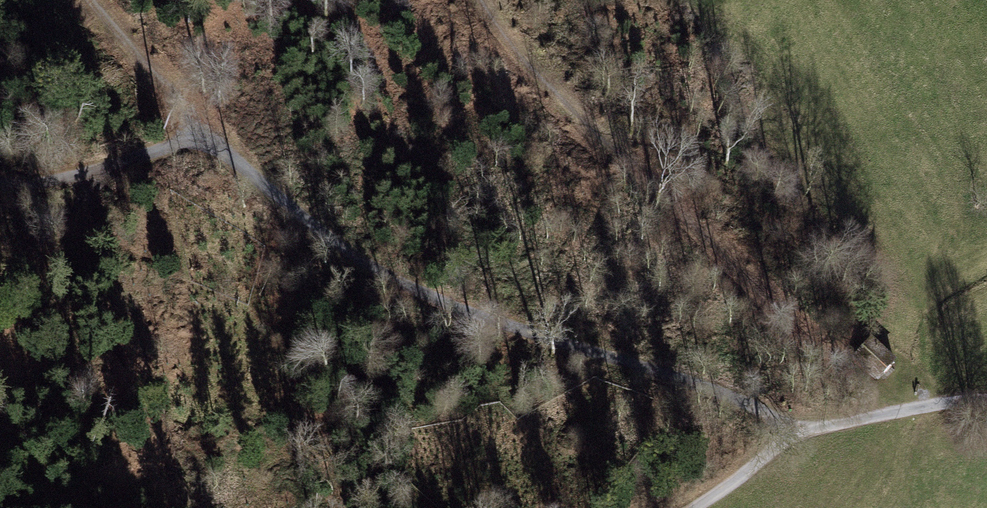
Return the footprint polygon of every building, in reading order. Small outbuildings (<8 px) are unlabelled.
[(873,335),(856,354),(883,377),(899,358),(873,335)]
